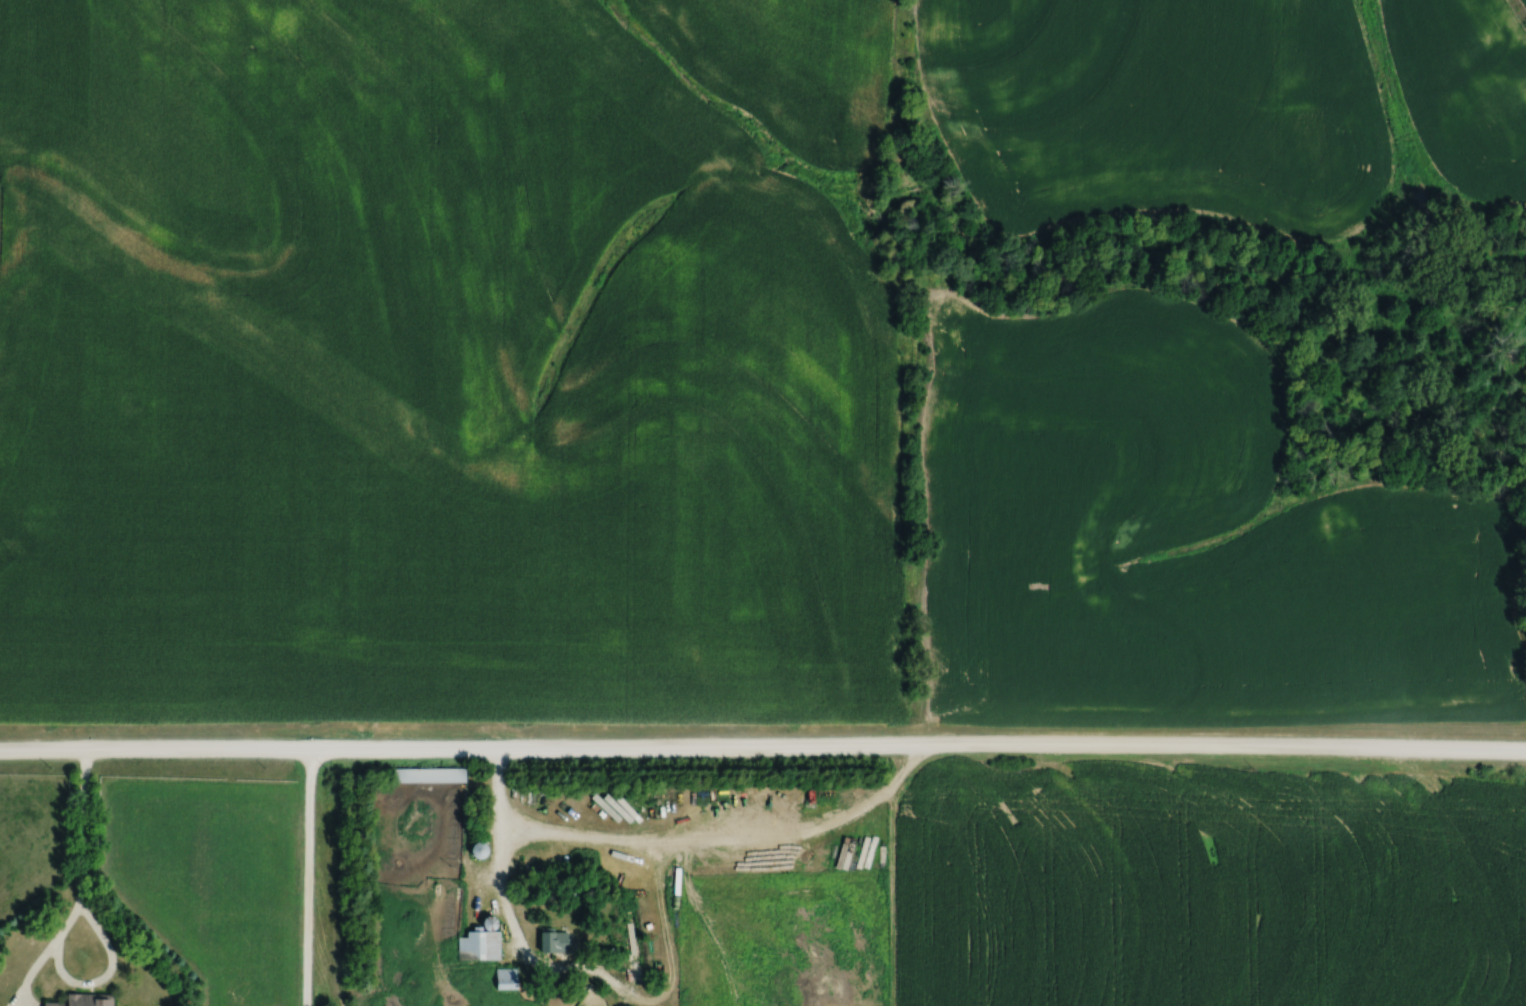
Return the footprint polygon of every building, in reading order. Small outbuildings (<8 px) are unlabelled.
[(464,769),(396,769),(396,781),(464,781),(464,769)] [(479,858),(485,846),(474,840),(468,851),(479,858)] [(499,957),(499,930),(493,930),(493,916),(481,916),(481,930),(457,930),(457,957),(499,957)] [(571,952),(571,931),(539,931),(539,952),(571,952)] [(515,968),(494,968),(494,988),(515,988),(515,968)] [(110,993),(65,993),(65,1002),(42,1001),(42,1005),(110,1005),(110,993)]
